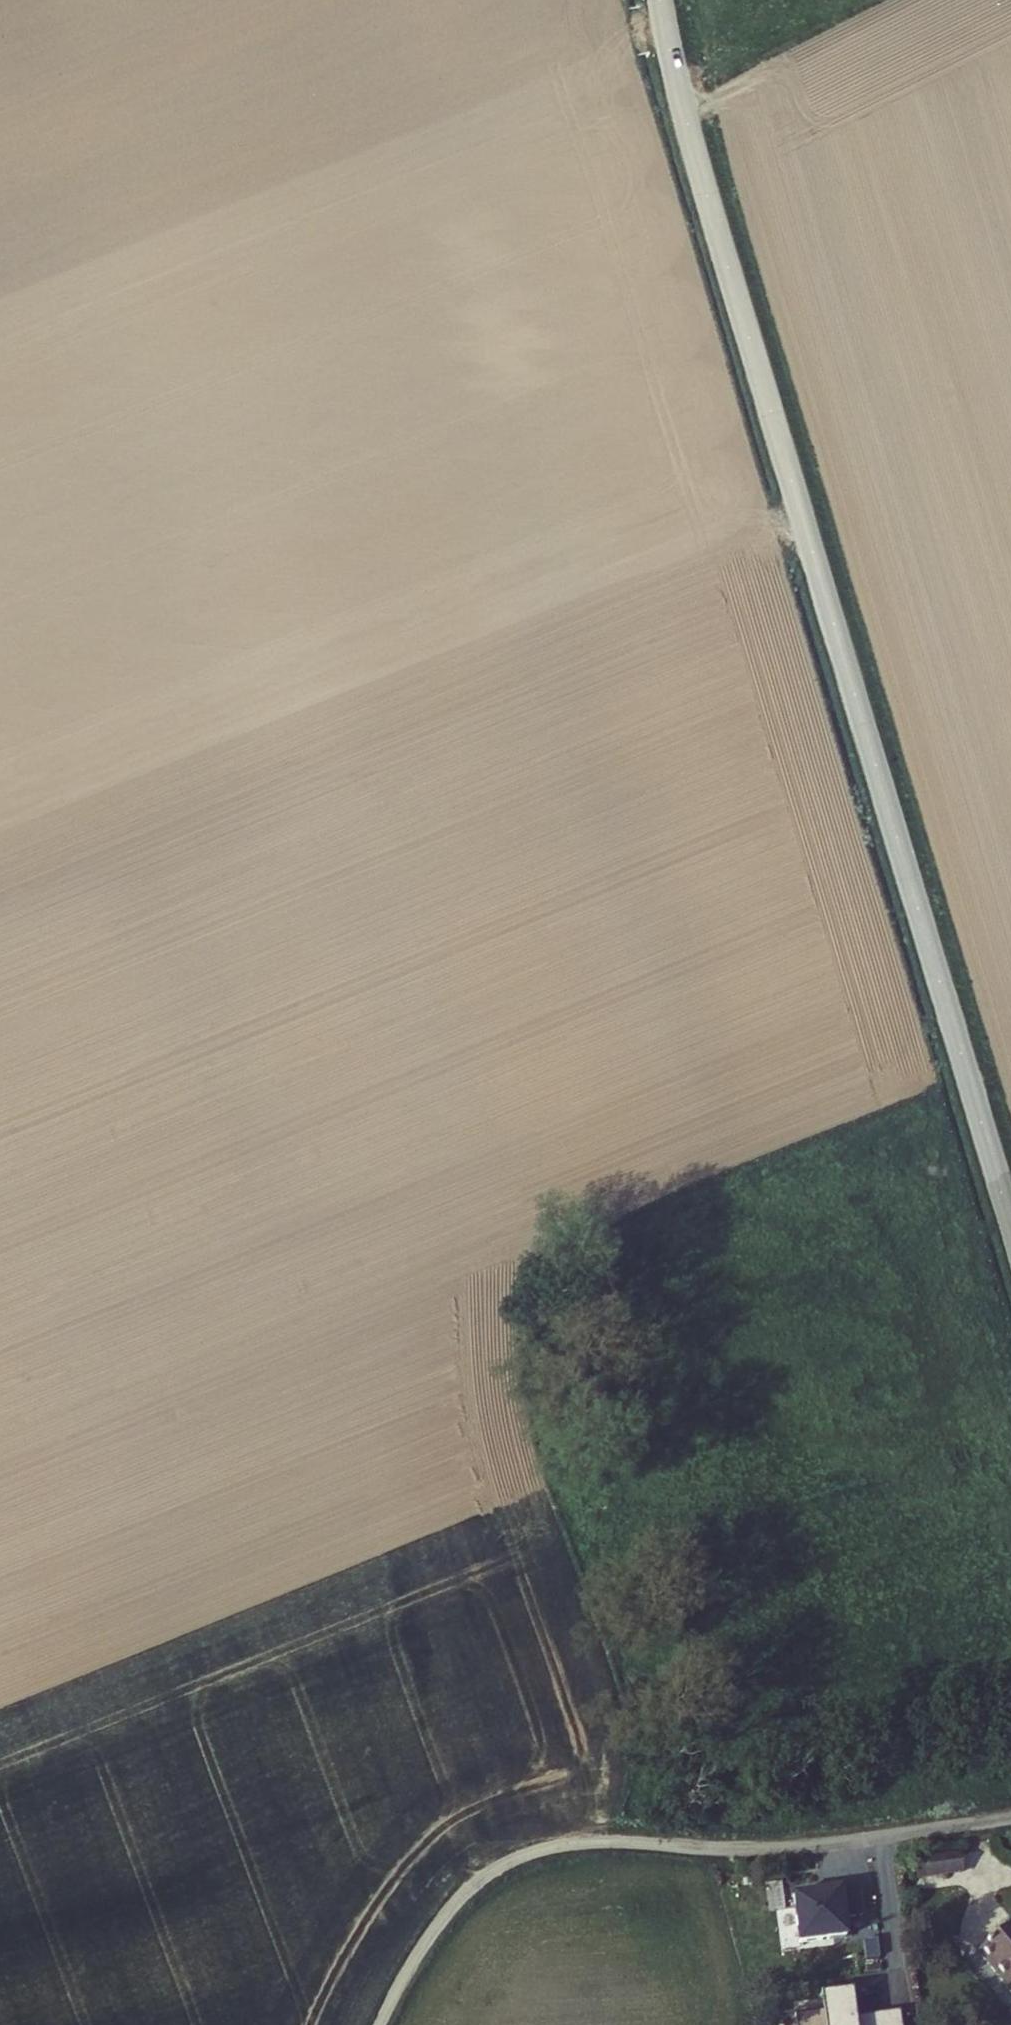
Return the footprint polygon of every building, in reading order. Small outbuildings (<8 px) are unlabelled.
[(946,1870),(943,1853),(900,1860),(902,1878),(946,1870)] [(862,1920),(858,1888),(792,1897),(797,1950),(847,1943),(844,1924),(862,1920)] [(1005,1921),(969,1951),(1010,1997),(1010,1927),(1005,1921)]
